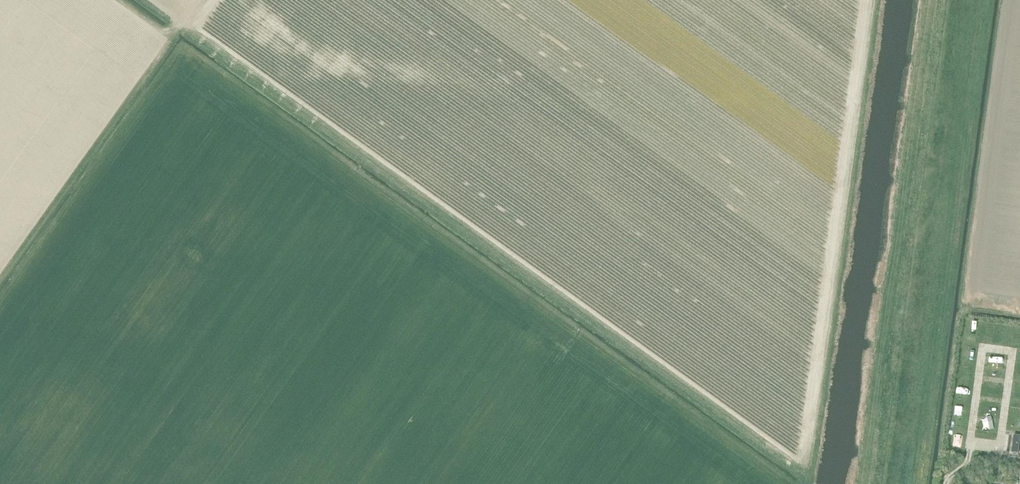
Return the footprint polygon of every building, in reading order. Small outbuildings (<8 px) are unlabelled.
[(1011,454),(1018,455),(1019,442),(1019,439),(1019,437),(1014,436),(1011,454)]
